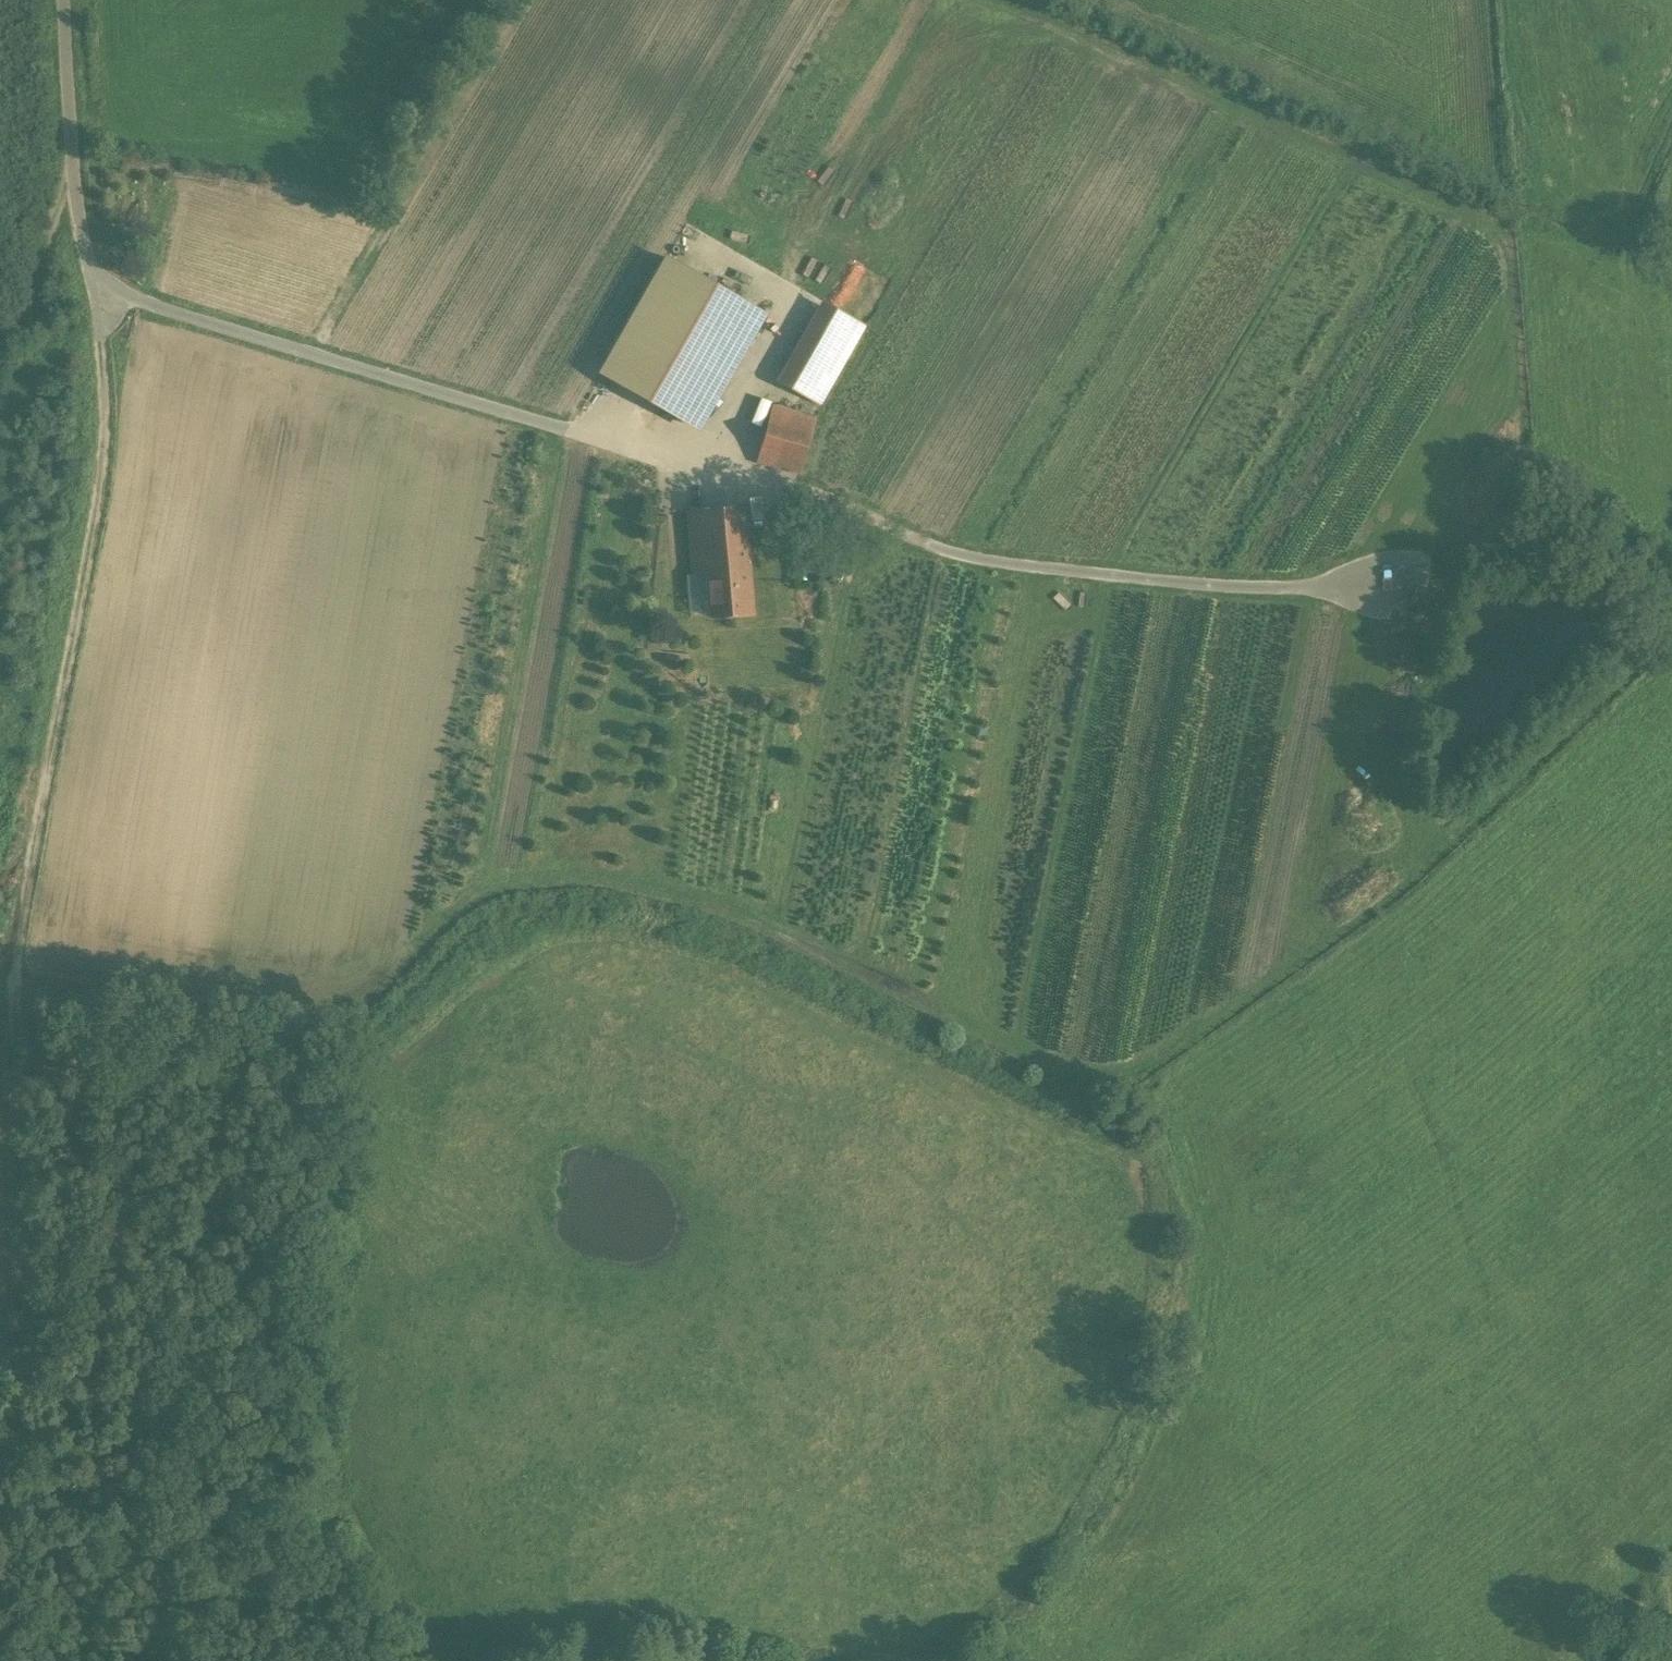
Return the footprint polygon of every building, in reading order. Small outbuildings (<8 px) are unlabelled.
[(700,430),(767,314),(666,260),(601,373),(700,430)] [(835,312),(821,304),(777,378),(818,402),(862,327),(835,312)] [(813,419),(774,408),(760,462),(798,472),(813,419)] [(743,507),(689,512),(695,574),(708,573),(712,618),(753,614),(743,507)]
